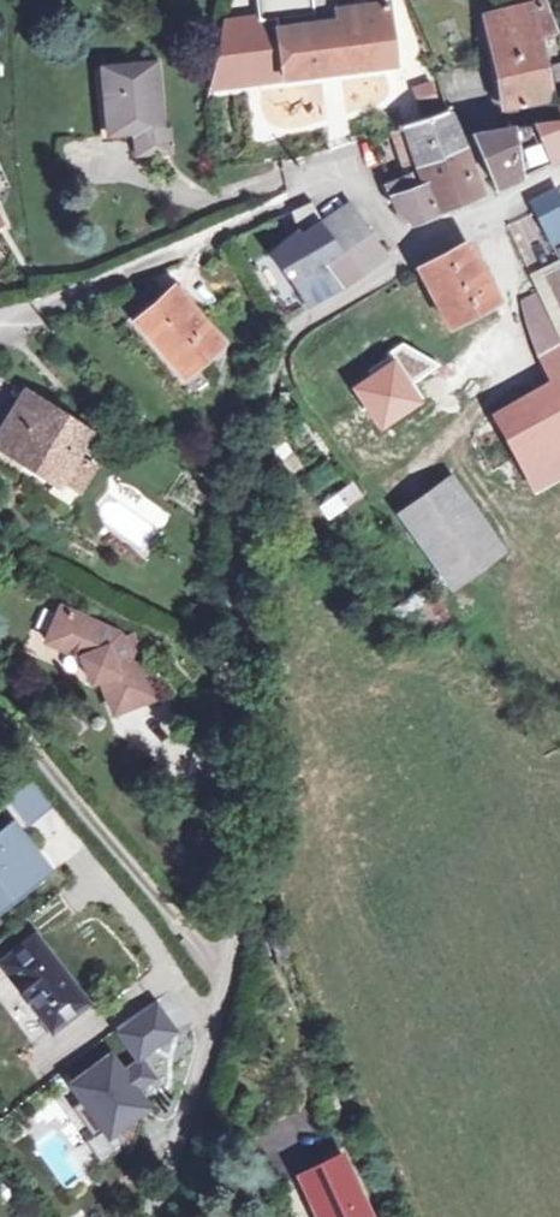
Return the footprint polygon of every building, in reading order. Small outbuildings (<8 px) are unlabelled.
[(220,18),(215,41),(208,84),(390,63),(383,0),(331,0),(332,4),(220,18)] [(249,10),(305,7),(304,0),(249,0),(249,10)] [(535,0),(531,0),(497,8),(479,12),(489,63),(502,116),(532,112),(529,98),(547,94),(539,58),(535,33),(548,30),(535,0)] [(531,0),(492,0),(497,8),(531,0)] [(97,58),(98,67),(157,62),(156,54),(97,58)] [(162,130),(157,62),(98,67),(102,134),(128,132),(129,158),(170,154),(169,129),(162,130)] [(510,122),(515,171),(516,173),(559,153),(559,98),(552,102),(558,115),(510,122)] [(416,160),(417,161),(461,142),(445,111),(443,107),(399,122),(397,118),(393,120),(396,129),(403,127),(411,147),(416,160)] [(470,127),(494,180),(515,171),(510,122),(470,127)] [(421,169),(439,208),(480,190),(465,150),(461,142),(417,161),(421,169)] [(407,164),(416,160),(411,147),(402,151),(407,164)] [(439,208),(421,169),(392,182),(395,190),(388,195),(394,209),(413,220),(439,208)] [(547,238),(559,232),(559,205),(555,194),(531,205),(547,238)] [(310,203),(294,214),(307,233),(323,222),(310,203)] [(341,248),(358,271),(381,258),(346,207),(323,222),(341,248)] [(532,214),(506,224),(525,271),(550,260),(532,214)] [(304,234),(320,259),(341,248),(323,222),(307,233),(304,234)] [(417,266),(447,328),(497,300),(471,242),(417,266)] [(320,259),(335,283),(337,285),(358,271),(341,248),(320,259)] [(547,281),(559,307),(559,275),(547,281)] [(541,297),(556,331),(559,329),(559,307),(547,281),(536,286),(541,297)] [(133,320),(172,289),(167,283),(127,313),(133,320)] [(218,343),(172,289),(133,320),(178,374),(218,343)] [(543,356),(555,350),(559,348),(559,338),(556,331),(541,297),(522,306),(543,356)] [(543,356),(537,359),(551,386),(494,418),(514,462),(520,474),(547,460),(541,447),(559,437),(559,357),(555,350),(543,356)] [(425,404),(394,359),(351,387),(382,433),(425,404)] [(0,419),(0,435),(27,395),(20,390),(0,419)] [(0,435),(0,439),(55,476),(71,453),(84,433),(66,421),(56,414),(27,395),(0,435)] [(59,409),(56,414),(66,421),(70,416),(59,409)] [(559,475),(559,437),(541,447),(547,460),(520,474),(529,492),(559,475)] [(282,441),(268,450),(284,474),(298,465),(282,441)] [(71,453),(55,476),(72,488),(88,464),(71,453)] [(451,479),(399,516),(452,591),(504,555),(451,479)] [(330,516),(360,497),(349,481),(319,500),(330,516)] [(77,650),(85,672),(86,674),(95,671),(109,706),(151,689),(131,636),(120,640),(116,629),(115,625),(56,599),(40,633),(77,650)] [(127,625),(116,629),(120,640),(131,636),(127,625)] [(21,826),(49,807),(30,780),(2,799),(21,826)] [(0,830),(0,901),(42,870),(8,824),(0,830)] [(34,938),(3,963),(56,1029),(87,1005),(34,938)] [(152,1007),(115,1034),(136,1063),(120,1074),(107,1055),(66,1085),(104,1138),(146,1107),(133,1090),(150,1077),(136,1057),(170,1032),(152,1007)] [(307,1175),(326,1216),(368,1216),(342,1159),(307,1175)] [(307,1175),(294,1181),(310,1216),(326,1216),(307,1175)]
